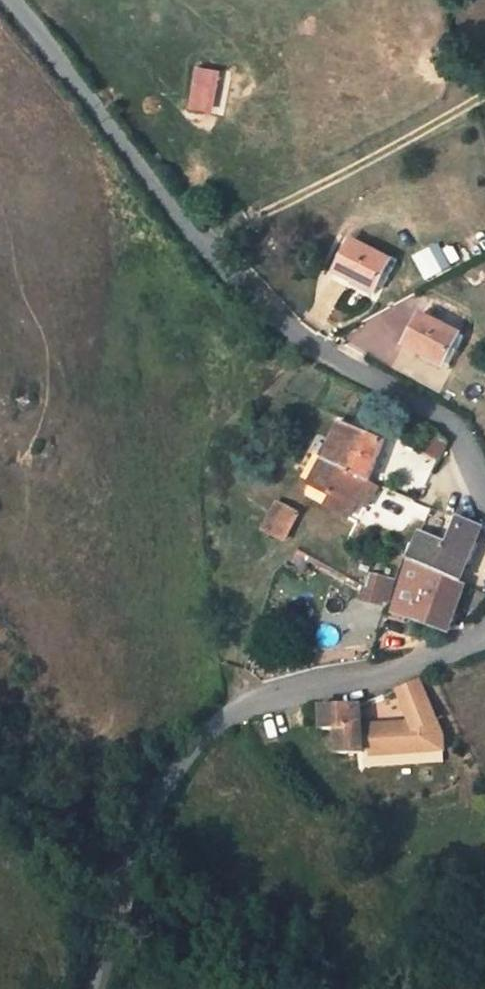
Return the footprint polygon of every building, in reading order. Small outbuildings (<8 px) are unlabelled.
[(218,73),(196,69),(189,111),(211,115),(218,73)] [(413,256),(425,280),(452,266),(440,242),(413,256)] [(381,264),(339,243),(324,274),(366,294),(381,264)] [(398,347),(440,368),(441,366),(446,368),(469,322),(426,300),(417,318),(413,317),(398,347)] [(321,453),(304,489),(326,499),(321,509),(357,525),(368,500),(358,496),(365,481),(383,441),(337,419),(321,453)] [(444,442),(427,434),(420,453),(437,459),(444,442)] [(375,486),(365,481),(358,496),(368,500),(375,486)] [(304,489),(300,499),(321,509),(326,499),(304,489)] [(277,503),(265,529),(282,537),(295,512),(277,503)] [(444,540),(421,530),(409,561),(458,581),(480,525),(454,514),(444,540)] [(458,581),(409,561),(390,610),(443,632),(463,583),(458,581)] [(384,607),(393,581),(372,573),(363,599),(384,607)] [(434,715),(420,680),(395,690),(407,721),(408,724),(434,715)] [(361,751),(360,703),(316,704),(317,732),(335,732),(335,752),(361,751)] [(367,723),(369,755),(441,751),(440,728),(434,715),(408,724),(407,721),(367,723)]
